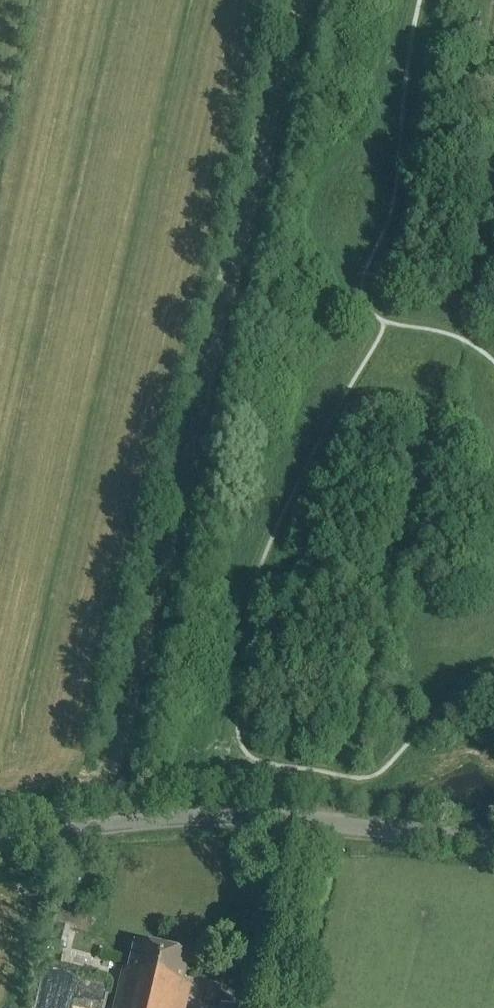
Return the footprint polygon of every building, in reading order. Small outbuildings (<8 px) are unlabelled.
[(53,925),(49,945),(64,948),(68,928),(53,925)] [(191,987),(182,985),(189,957),(133,943),(126,972),(121,971),(112,1007),(186,1007),(191,987)] [(215,1004),(218,990),(207,987),(204,1001),(215,1004)]
